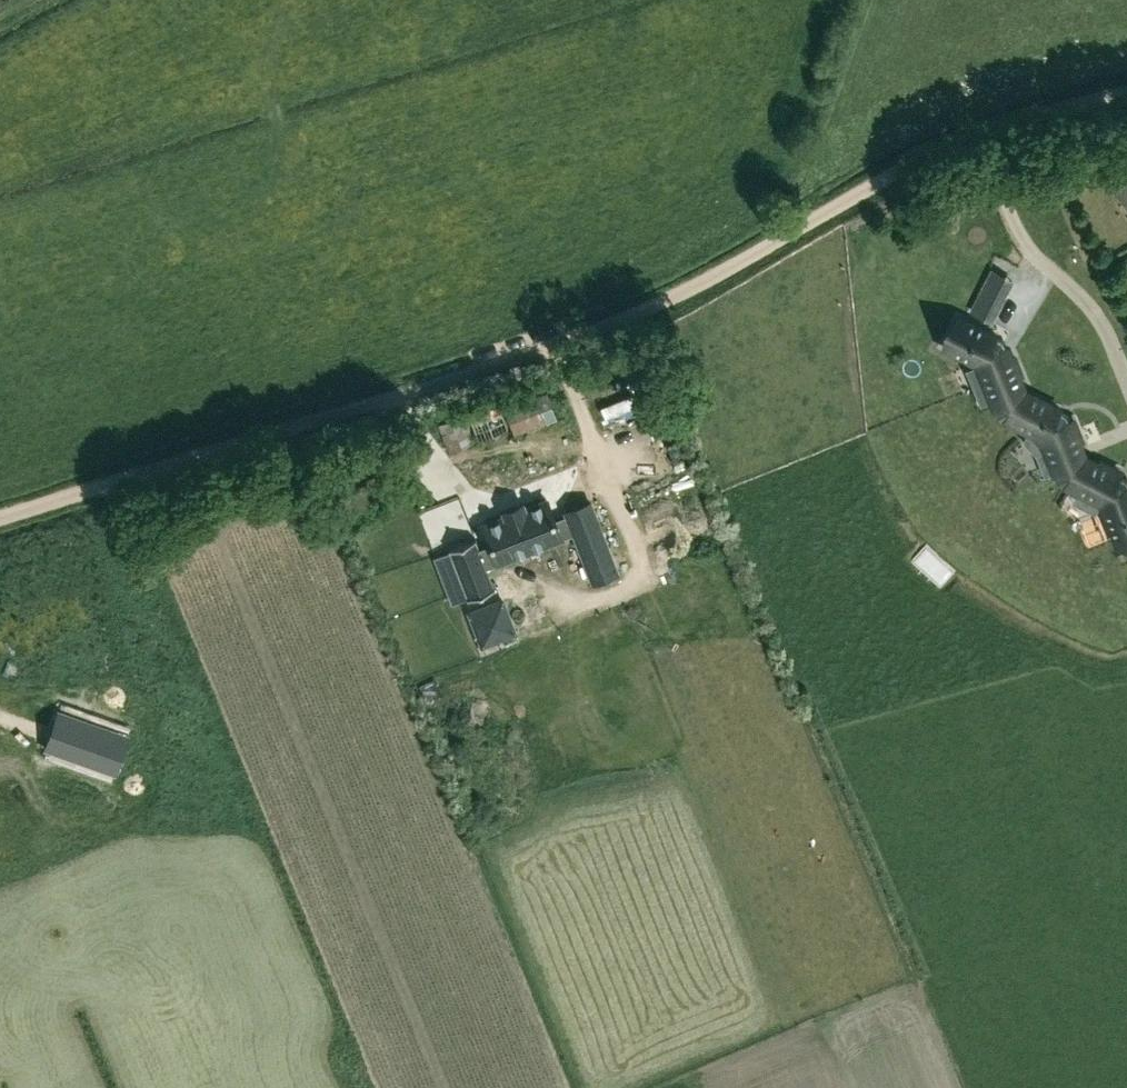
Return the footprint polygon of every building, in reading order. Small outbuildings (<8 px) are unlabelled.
[(1126,208),(1126,177),(1111,187),(1126,208)] [(993,320),(1004,300),(982,288),(971,309),(993,320)] [(958,317),(944,346),(977,363),(994,405),(1025,393),(1014,356),(1010,357),(1002,340),(958,317)] [(504,408),(514,434),(557,418),(547,392),(504,408)] [(1023,441),(1032,450),(1044,445),(1049,458),(1058,481),(1069,486),(1084,458),(1078,442),(1082,441),(1074,421),(1070,423),(1065,413),(1025,393),(994,405),(998,415),(1028,431),(1023,441)] [(497,403),(468,415),(477,441),(507,430),(497,403)] [(644,444),(644,455),(658,454),(655,408),(620,410),(622,445),(644,444)] [(449,452),(474,442),(463,414),(437,424),(449,452)] [(677,422),(663,429),(680,467),(695,460),(677,422)] [(666,456),(637,465),(640,477),(669,468),(666,456)] [(1098,465),(1084,458),(1069,486),(1100,502),(1118,545),(1126,542),(1126,481),(1126,479),(1117,474),(1119,470),(1100,461),(1098,465)] [(677,493),(650,502),(659,528),(686,520),(677,493)] [(546,503),(516,515),(529,551),(559,539),(560,540),(561,539),(561,538),(573,533),(593,582),(617,572),(591,505),(567,514),(568,518),(556,523),(547,501),(546,502),(546,503)] [(499,562),(529,551),(516,515),(485,527),(485,526),(483,526),(492,548),(479,553),(476,544),(477,543),(477,542),(449,552),(450,554),(451,553),(469,597),(467,598),(468,599),(469,599),(495,588),(494,587),(493,588),(485,567),(497,562),(498,564),(499,563),(499,562)] [(687,529),(669,538),(679,558),(697,548),(687,529)] [(482,644),(514,632),(502,599),(469,612),(482,644)] [(591,638),(577,647),(585,660),(599,651),(591,638)] [(94,722),(88,738),(80,762),(114,774),(128,735),(94,722)] [(46,750),(80,762),(88,738),(54,726),(46,750)]
